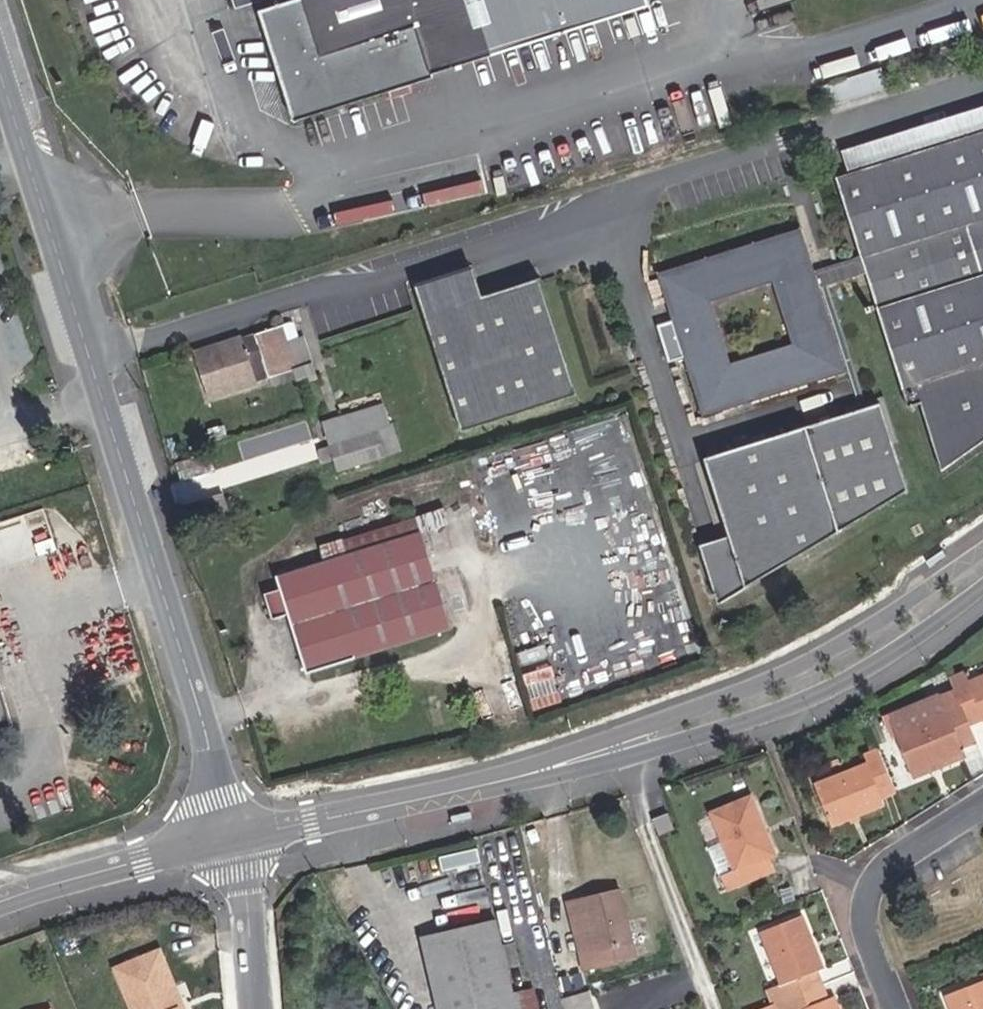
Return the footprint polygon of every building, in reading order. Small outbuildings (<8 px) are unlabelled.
[(649,6),(647,0),(298,0),(262,11),(295,119),(649,6)] [(851,77),(826,89),(833,105),(859,93),(851,77)] [(856,147),(863,169),(982,132),(982,107),(856,147)] [(867,274),(902,388),(908,405),(918,401),(940,470),(982,441),(982,132),(863,169),(836,178),(861,256),(875,252),(880,270),(867,274)] [(803,228),(658,273),(678,338),(684,357),(703,417),(848,371),(822,288),(818,289),(812,272),(817,270),(803,228)] [(861,256),(817,270),(812,272),(818,289),(822,288),(867,274),(880,270),(875,252),(861,256)] [(597,387),(558,269),(501,288),(443,307),(433,278),(408,287),(439,376),(462,368),(480,425),(597,387)] [(290,312),(278,315),(281,326),(285,341),(297,337),(290,312)] [(297,337),(285,341),(281,326),(257,333),(257,335),(244,339),(243,336),(226,341),(228,349),(215,353),(213,345),(196,350),(209,394),(256,380),(253,370),(265,366),(269,376),(271,382),(312,370),(302,336),(297,337)] [(670,341),(675,359),(684,357),(678,338),(670,341)] [(226,341),(213,345),(215,353),(228,349),(226,341)] [(256,380),(269,376),(265,366),(253,370),(256,380)] [(910,490),(882,403),(705,458),(729,536),(745,587),(910,490)] [(330,404),(320,407),(326,424),(335,421),(330,404)] [(395,452),(381,407),(335,421),(326,424),(320,426),(328,449),(318,452),(321,461),(331,458),(335,471),(395,452)] [(207,518),(229,511),(224,493),(202,499),(207,518)] [(444,508),(320,546),(325,562),(423,532),(449,525),(444,508)] [(453,629),(423,532),(325,562),(277,576),(281,589),(265,594),(272,619),(289,614),(307,674),(453,629)] [(718,603),(745,587),(729,536),(700,545),(718,603)] [(966,672),(953,677),(957,686),(971,723),(982,718),(982,676),(970,681),(966,672)] [(966,752),(964,747),(978,741),(971,723),(957,686),(887,715),(912,773),(966,752)] [(881,796),(895,790),(879,750),(865,756),(868,763),(815,784),(832,825),(883,803),(881,796)] [(735,870),(723,875),(729,890),(774,872),(769,859),(775,856),(750,794),(711,811),(735,870)] [(670,814),(651,821),(658,837),(677,828),(670,814)] [(620,891),(567,903),(580,956),(595,952),(598,963),(618,958),(615,947),(632,942),(620,891)] [(781,983),(767,989),(773,1004),(823,984),(818,971),(824,968),(802,915),(761,932),(781,983)] [(534,991),(513,995),(509,975),(507,967),(501,944),(496,922),(423,940),(439,1008),(538,1008),(534,991)] [(520,964),(515,941),(507,943),(516,965),(520,964)] [(507,943),(501,944),(507,967),(516,965),(507,943)] [(580,956),(583,966),(598,963),(595,952),(580,956)] [(176,1008),(182,1005),(160,953),(118,971),(134,1008),(176,1008)] [(516,965),(507,967),(509,975),(519,973),(516,965)] [(946,995),(951,1008),(982,1008),(982,981),(946,995)] [(773,1004),(760,1008),(840,1008),(834,996),(829,998),(823,984),(773,1004)]
